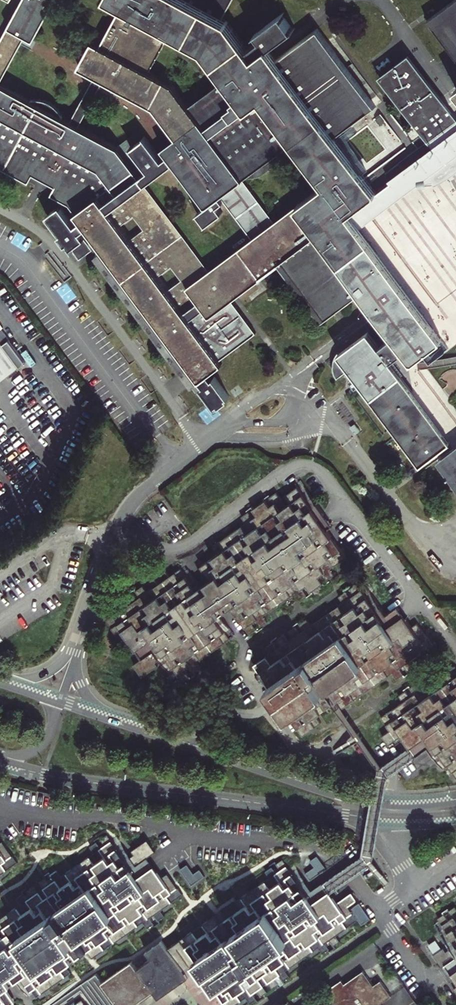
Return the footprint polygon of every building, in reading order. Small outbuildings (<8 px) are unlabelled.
[(227,17),(223,14),(230,0),(116,0),(122,3),(101,42),(93,37),(80,62),(95,70),(69,118),(0,81),(0,163),(28,178),(33,169),(55,181),(50,190),(57,194),(68,200),(80,215),(74,220),(59,200),(46,210),(59,228),(58,230),(64,239),(66,237),(75,248),(87,239),(79,226),(84,222),(187,361),(197,374),(199,376),(202,380),(201,381),(215,401),(215,400),(217,398),(219,400),(227,395),(225,393),(227,391),(228,391),(213,371),(213,372),(211,374),(207,369),(212,365),(221,358),(220,356),(219,355),(235,343),(252,331),(255,329),(236,301),(231,295),(267,269),(279,262),(322,318),(344,302),(363,287),(378,308),(382,314),(395,331),(379,342),(368,327),(339,348),(351,363),(353,366),(354,368),(362,378),(421,458),(449,437),(396,364),(392,358),(406,349),(411,353),(414,357),(422,351),(431,346),(442,338),(439,334),(357,221),(349,209),(375,187),(335,134),(376,103),(317,24),(276,54),(269,43),(293,24),(281,9),(256,28),(261,34),(247,44),(246,43),(227,17)] [(0,36),(0,76),(25,29),(34,33),(52,0),(20,0),(0,36)] [(426,20),(451,53),(455,60),(455,0),(453,0),(426,20)] [(377,71),(395,96),(432,146),(455,130),(455,114),(407,49),(377,71)] [(432,146),(386,180),(375,187),(349,209),(357,221),(357,220),(413,177),(429,174),(431,173),(435,178),(455,161),(455,145),(455,130),(432,146)] [(25,358),(9,335),(3,340),(0,336),(0,376),(25,358)] [(351,363),(339,348),(338,347),(336,351),(334,352),(333,358),(333,361),(333,364),(335,369),(337,373),(344,369),(351,363)] [(354,368),(349,372),(356,381),(362,378),(354,368)] [(439,459),(455,482),(455,447),(439,459)] [(331,524),(322,511),(302,483),(296,487),(326,528),(331,524)] [(256,619),(260,625),(266,621),(262,615),(295,591),(299,597),(305,593),(301,587),(306,583),(310,589),(322,582),(318,575),(323,572),(327,577),(333,574),(329,568),(345,556),(326,528),(296,487),(285,495),(290,502),(285,506),(276,492),(270,496),(274,502),(269,506),(265,500),(253,508),(257,514),(252,518),(248,512),(242,516),(246,522),(212,545),(218,553),(201,564),(210,578),(200,585),(194,589),(184,574),(180,569),(146,592),(142,586),(136,590),(141,596),(135,600),(131,594),(125,598),(129,604),(107,619),(122,641),(127,636),(132,644),(149,632),(164,654),(173,666),(182,679),(187,675),(184,669),(190,665),(193,671),(199,667),(195,661),(229,638),(224,631),(214,617),(220,613),(226,609),(230,606),(249,632),(255,629),(250,623),(256,619)] [(200,585),(190,570),(189,571),(184,574),(194,589),(200,585)] [(396,677),(402,673),(398,667),(403,663),(407,669),(414,665),(410,659),(431,643),(417,623),(411,627),(395,638),(380,617),(367,599),(356,583),(350,588),(354,594),(350,597),(345,591),(339,595),(343,602),(310,625),(305,619),(300,623),(304,629),(299,633),(295,627),(289,631),(293,637),(288,641),(283,635),(277,639),(282,645),(277,649),(272,643),(266,647),(271,653),(254,664),(303,733),(321,721),(315,714),(334,700),(337,699),(342,706),(392,671),(396,677)] [(373,595),(367,599),(380,617),(385,613),(373,595)] [(411,627),(406,619),(397,605),(385,613),(380,617),(395,638),(411,627)] [(230,627),(220,613),(214,617),(224,631),(228,628),(230,627)] [(159,657),(164,654),(149,632),(132,644),(139,653),(142,657),(134,663),(142,674),(157,664),(155,660),(159,657)] [(164,654),(159,657),(168,670),(173,666),(164,654)] [(454,665),(421,689),(416,682),(410,687),(414,693),(410,697),(405,690),(399,695),(403,701),(381,716),(390,729),(382,734),(388,743),(402,734),(407,741),(424,729),(430,738),(433,743),(447,763),(455,775),(455,668),(454,665)] [(416,754),(427,747),(433,743),(430,738),(424,729),(407,741),(410,745),(413,750),(416,754)] [(447,763),(433,743),(427,747),(442,767),(447,763)] [(15,1002),(6,988),(17,981),(26,995),(32,991),(37,998),(71,973),(66,966),(88,951),(93,959),(144,924),(147,929),(153,925),(149,920),(154,916),(158,921),(164,917),(160,912),(182,896),(167,874),(162,878),(148,858),(156,852),(148,840),(133,851),(135,854),(131,857),(123,845),(117,848),(108,836),(103,840),(107,846),(101,849),(97,844),(91,847),(95,853),(62,877),(57,871),(52,875),(56,881),(51,885),(46,879),(40,883),(45,889),(39,893),(35,887),(29,891),(34,897),(28,901),(24,895),(18,899),(22,905),(0,920),(0,1004),(11,1004),(15,1002)] [(18,863),(3,842),(0,844),(0,876),(18,863)] [(180,941),(200,970),(226,1004),(238,1004),(246,999),(250,1004),(256,1001),(252,995),(257,992),(261,997),(267,993),(263,987),(268,984),(272,989),(278,985),(274,980),(279,976),(283,982),(290,977),(285,971),(318,949),(322,954),(328,950),(324,944),(329,941),(333,947),(340,942),(336,936),(358,920),(349,906),(357,900),(353,893),(338,903),(326,887),(323,883),(312,890),(298,870),(293,873),(292,874),(283,861),(277,865),(281,870),(276,874),(272,868),(266,873),(269,879),(236,902),(241,909),(219,925),(214,918),(180,941)] [(204,877),(200,869),(192,874),(187,865),(180,869),(190,885),(204,877)] [(455,908),(448,912),(452,919),(447,922),(443,916),(438,920),(447,934),(441,937),(450,950),(446,952),(443,949),(434,955),(442,967),(444,965),(455,982),(455,910),(455,908)] [(182,971),(167,950),(161,941),(146,952),(151,960),(137,970),(132,963),(102,983),(117,1004),(119,1004),(162,975),(166,982),(182,971)] [(119,1004),(134,1004),(152,993),(158,1000),(187,979),(182,971),(166,982),(162,975),(119,1004)] [(380,1004),(392,997),(381,981),(374,986),(363,972),(344,985),(341,981),(331,988),(326,992),(329,996),(315,1004),(380,1004)]
